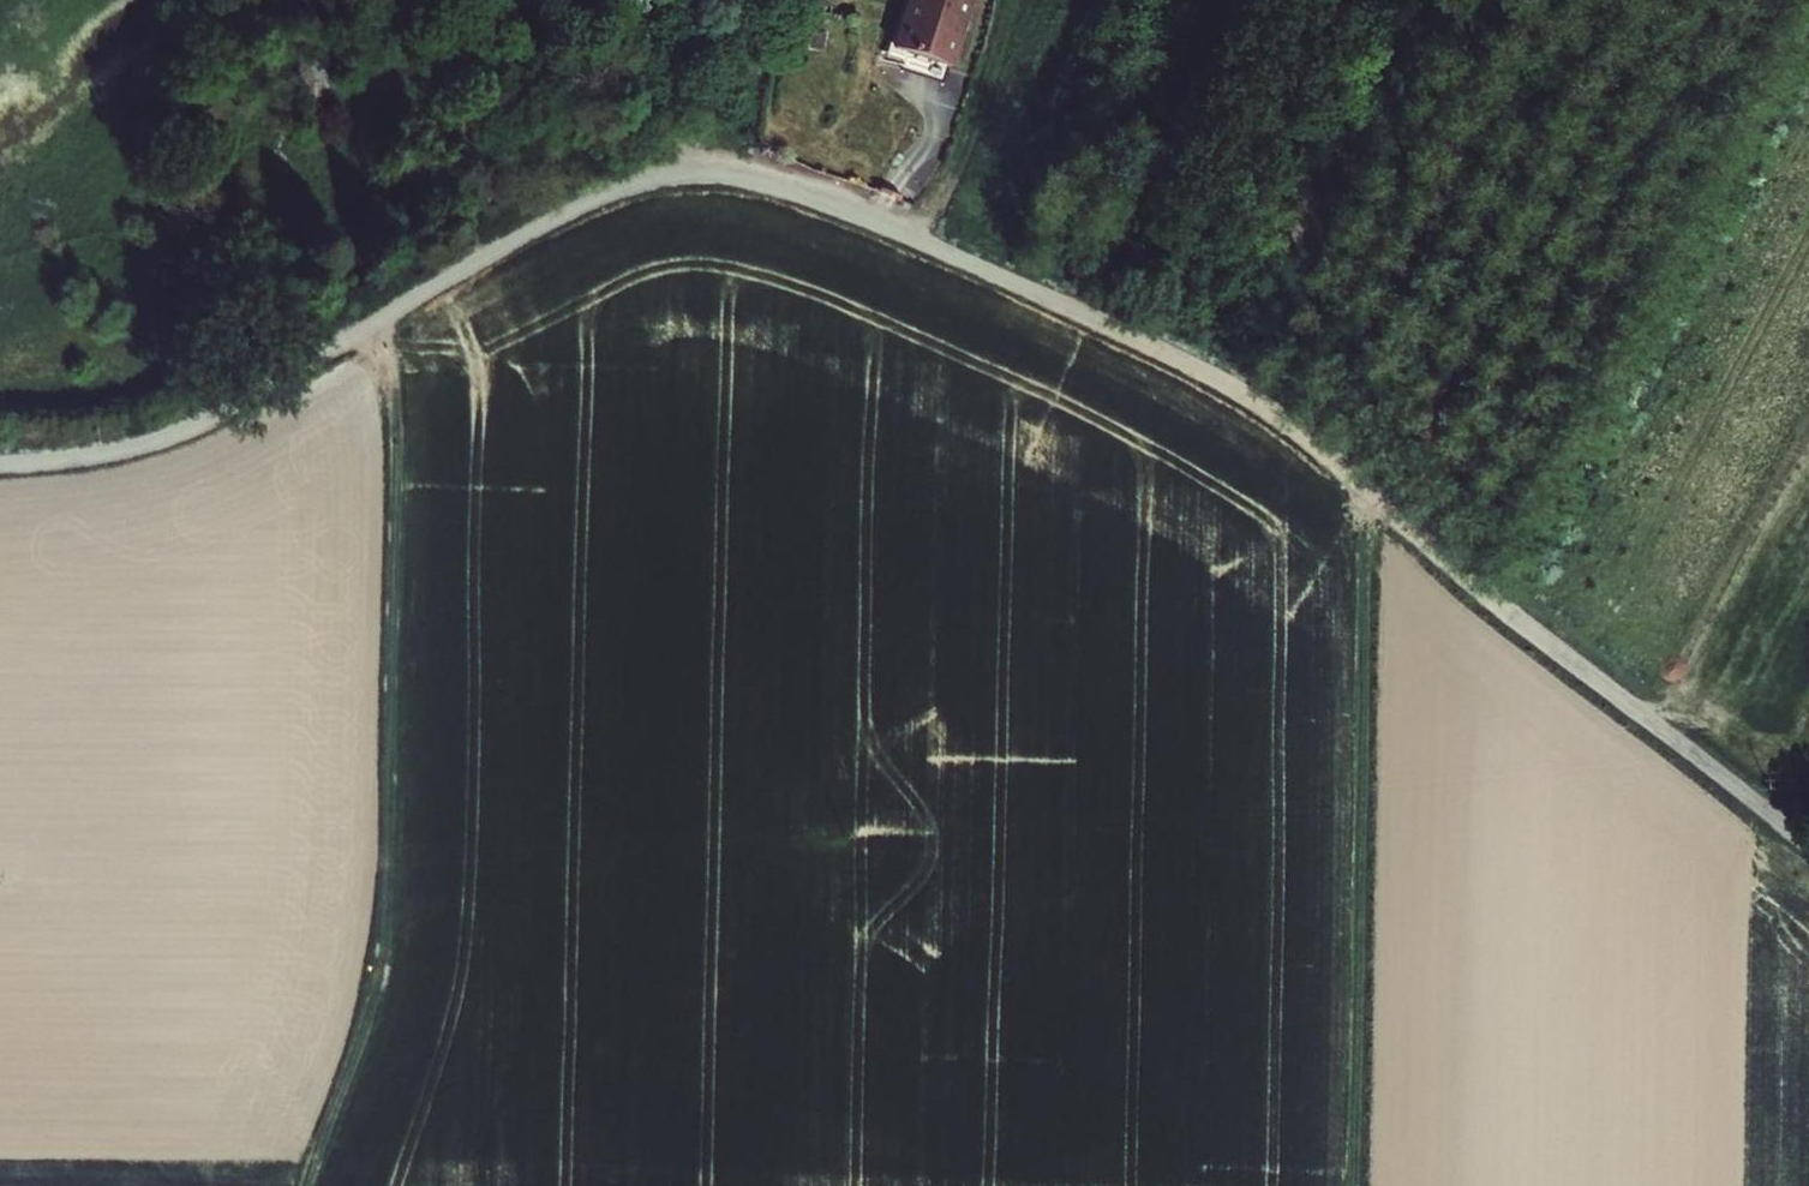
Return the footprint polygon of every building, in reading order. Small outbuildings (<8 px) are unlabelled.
[(898,44),(952,63),(974,0),(913,0),(898,44)]
